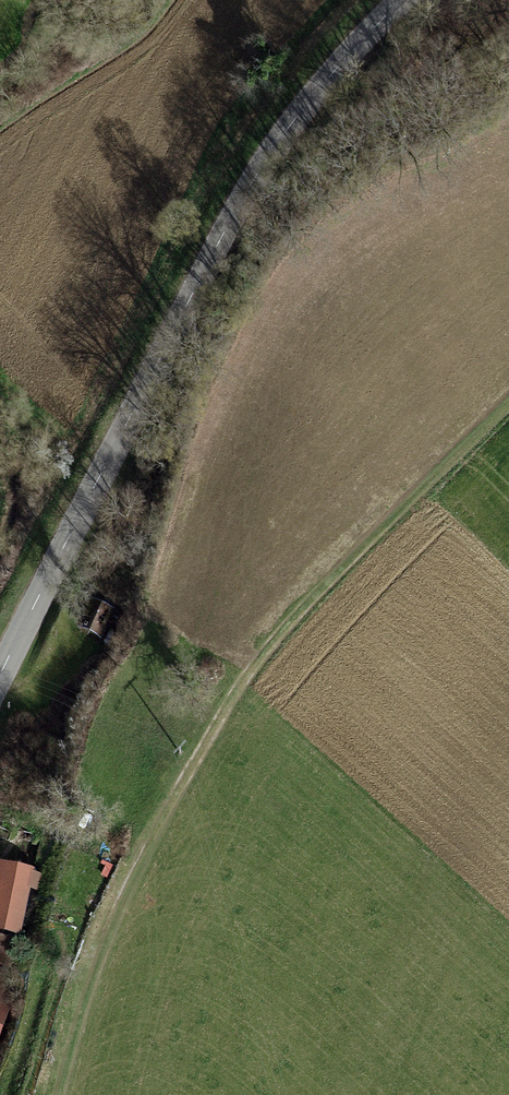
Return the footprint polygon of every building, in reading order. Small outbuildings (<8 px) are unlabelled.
[(80,625),(100,634),(112,609),(92,600),(80,625)] [(17,925),(29,870),(5,865),(0,887),(0,921),(17,925)] [(8,1005),(7,1005),(12,992),(4,990),(9,974),(0,971),(0,1030),(8,1005)]
